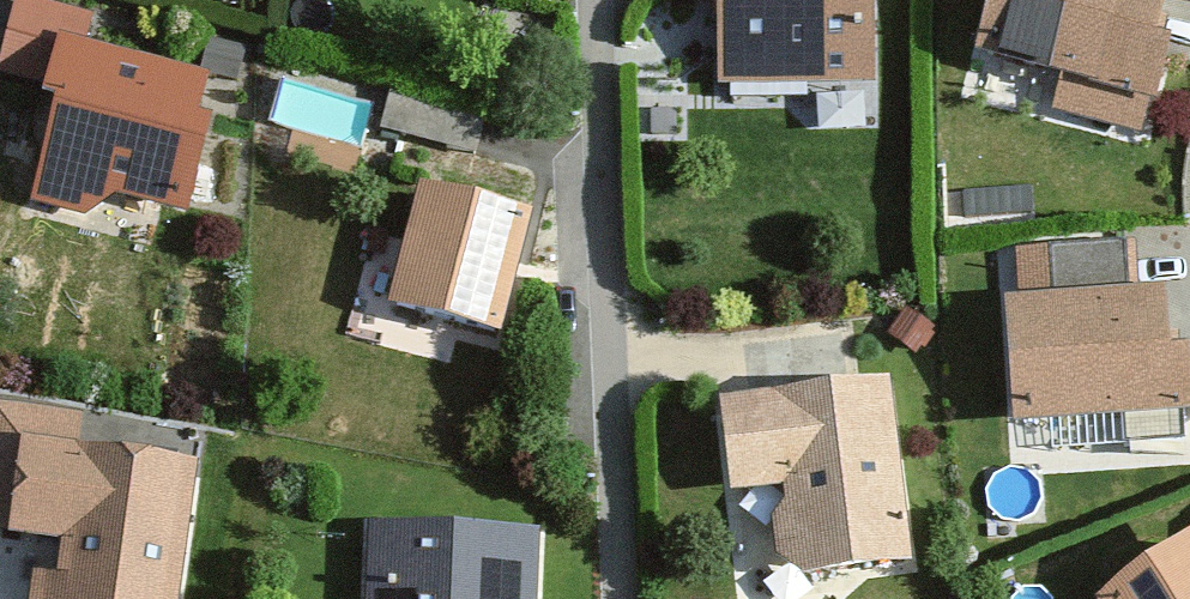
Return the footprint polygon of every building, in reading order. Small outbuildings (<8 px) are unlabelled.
[(719,88),(870,87),(869,0),(718,0),(719,88)] [(982,65),(1061,86),(1053,115),(1142,140),(1164,61),(1148,57),(1164,0),(1000,0),(982,65)] [(19,3),(0,77),(0,81),(49,94),(45,110),(59,114),(37,203),(84,215),(112,202),(186,220),(208,133),(194,129),(205,88),(80,56),(89,20),(19,3)] [(242,50),(210,43),(203,75),(235,82),(242,50)] [(371,106),(281,82),(270,121),(360,146),(371,106)] [(485,122),(393,98),(384,131),(477,155),(485,122)] [(422,196),(391,316),(497,343),(528,223),(422,196)] [(1018,255),(1022,316),(1139,308),(1135,248),(1018,255)] [(1022,316),(1012,317),(1020,428),(1184,417),(1180,364),(1168,365),(1164,306),(1139,308),(1022,316)] [(931,333),(905,317),(891,340),(917,356),(931,333)] [(794,491),(803,577),(905,566),(886,398),(729,415),(738,497),(794,491)] [(31,598),(177,598),(194,475),(69,458),(74,426),(0,416),(0,534),(71,543),(65,587),(33,583),(31,598)] [(376,532),(373,598),(533,598),(535,540),(376,532)] [(1116,598),(1189,598),(1189,547),(1116,598)]
